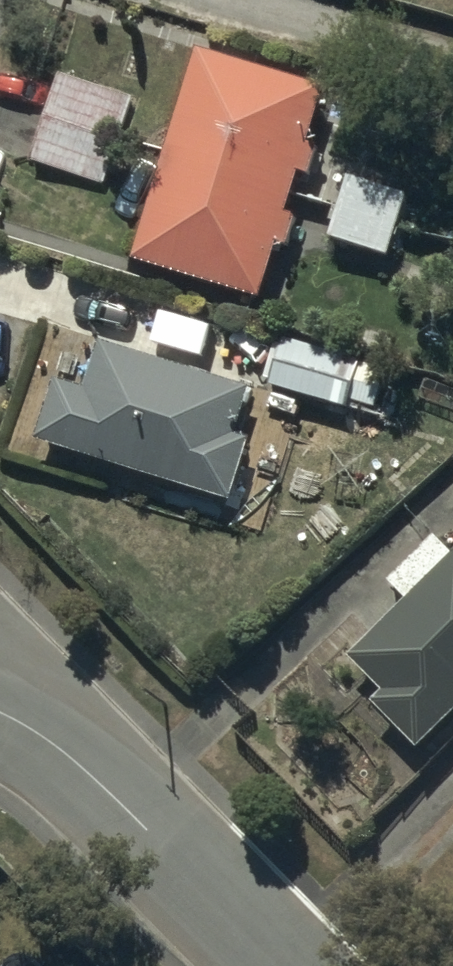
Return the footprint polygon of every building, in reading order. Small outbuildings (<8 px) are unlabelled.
[(327,94),(194,54),(131,267),(260,305),(275,254),(284,257),(295,220),(289,218),(300,181),(308,183),(317,154),(309,151),(327,94)] [(129,100),(59,78),(30,166),(100,189),(129,100)] [(405,197),(347,182),(331,245),(388,261),(405,197)] [(385,375),(284,347),(271,392),(345,414),(347,407),(373,415),(385,375)] [(50,386),(31,447),(233,508),(251,448),(233,443),(247,398),(99,353),(85,397),(50,386)] [(348,667),(381,702),(373,710),(417,755),(452,720),(452,563),(451,564),(434,547),(387,593),(405,611),(348,667)]
